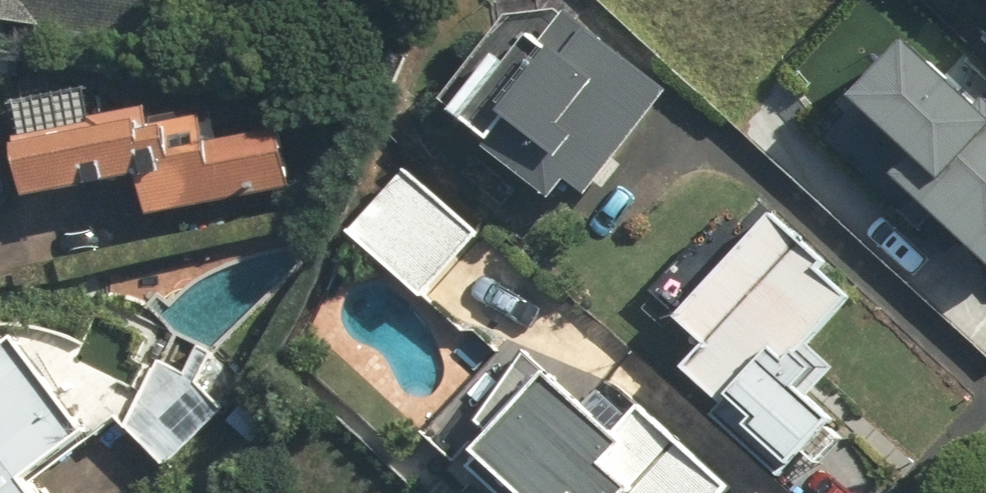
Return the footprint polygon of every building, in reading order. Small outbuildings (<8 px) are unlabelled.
[(170,31),(173,0),(0,0),(0,15),(170,31)] [(553,43),(519,15),(450,99),(567,197),(580,181),(597,195),(685,88),(584,5),(553,43)] [(910,34),(855,93),(915,150),(895,172),(973,245),(985,231),(985,90),(978,99),(910,34)] [(162,125),(158,105),(104,114),(105,124),(29,137),(38,194),(145,176),(151,209),(305,183),(300,149),(296,127),(222,139),(218,115),(162,125)] [(15,194),(4,126),(0,127),(0,196),(15,194)] [(414,166),(357,227),(427,294),(485,233),(414,166)] [(778,211),(688,311),(715,336),(692,362),(712,380),(698,396),(789,477),(841,418),(821,400),(846,371),(814,342),(859,292),(832,267),(836,263),(778,211)] [(41,476),(104,427),(108,433),(124,420),(162,470),(233,415),(209,385),(218,354),(99,321),(94,340),(90,339),(85,337),(80,334),(75,333),(70,331),(65,330),(60,328),(55,327),(50,326),(44,326),(39,325),(34,325),(29,324),(23,324),(18,324),(17,308),(9,309),(7,292),(0,292),(0,492),(54,492),(41,476)] [(559,368),(475,459),(512,492),(738,492),(742,489),(651,405),(630,429),(559,368)]
